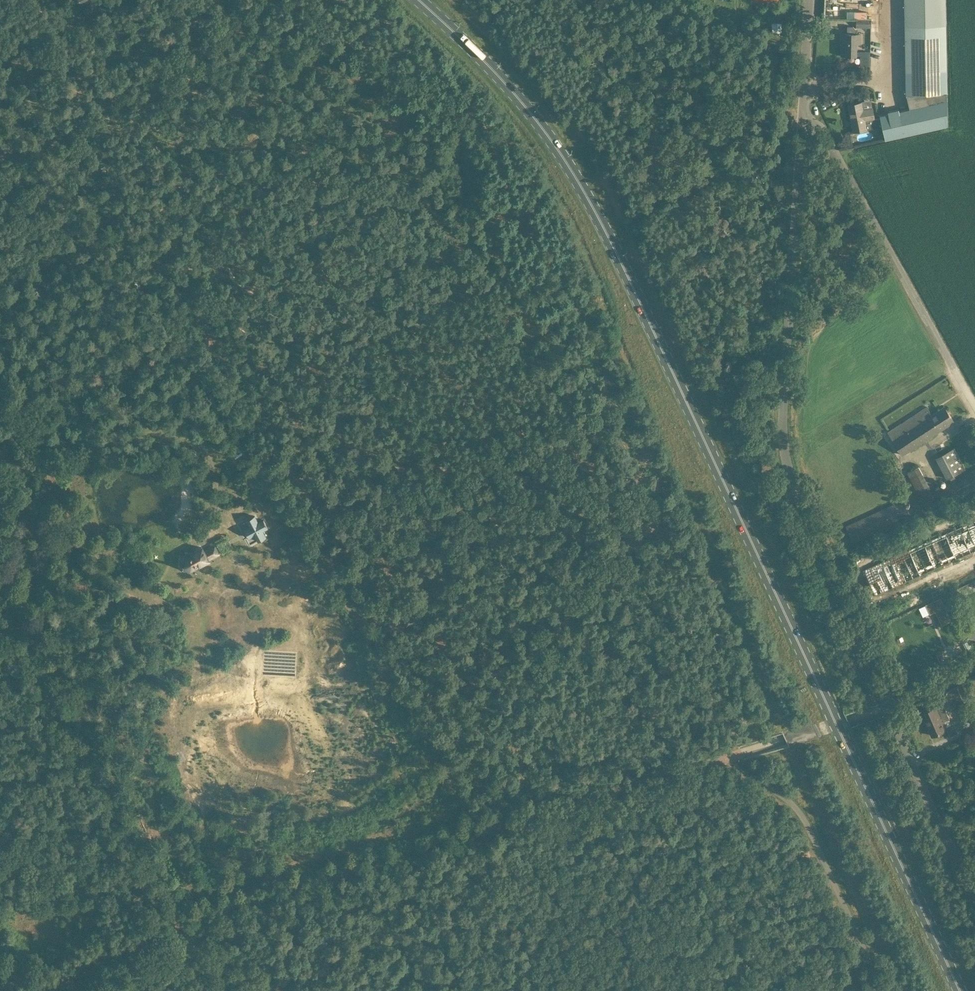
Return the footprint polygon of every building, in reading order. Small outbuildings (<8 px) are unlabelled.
[(871,27),(871,19),(868,19),(857,19),(857,27),(871,27)] [(946,24),(905,24),(906,94),(910,108),(899,111),(899,109),(888,111),(888,113),(880,115),(885,139),(948,125),(946,24)] [(842,48),(842,55),(852,55),(856,55),(862,55),(862,50),(860,50),(860,33),(856,33),(856,29),(853,26),(847,26),(847,33),(843,33),(843,48),(842,48)] [(873,108),(863,109),(861,102),(848,104),(853,131),(867,129),(865,119),(875,118),(873,108)] [(921,330),(911,337),(920,349),(930,342),(921,330)] [(954,421),(944,406),(930,416),(925,408),(887,433),(901,456),(954,421)] [(919,466),(907,472),(915,489),(927,482),(919,466)] [(936,490),(944,504),(974,488),(974,469),(971,471),(956,479),(954,476),(949,478),(951,482),(936,490)] [(853,542),(910,516),(904,501),(846,527),(853,542)] [(247,520),(251,526),(247,528),(251,536),(255,534),(258,541),(266,537),(263,530),(268,527),(264,519),(258,522),(255,515),(247,520)] [(974,551),(974,515),(961,521),(963,526),(864,569),(875,595),(974,551)] [(198,565),(208,560),(220,554),(215,544),(203,550),(201,547),(191,552),(192,554),(181,560),(181,565),(180,566),(180,567),(181,567),(188,570),(192,568),(193,568),(192,566),(197,563),(198,565)] [(936,611),(942,624),(951,620),(940,597),(926,604),(930,613),(936,611)] [(953,648),(948,650),(952,659),(957,657),(953,648)] [(969,698),(963,684),(946,692),(954,711),(968,704),(966,700),(969,698)] [(948,729),(944,721),(950,718),(943,703),(923,713),(933,736),(948,729)]
